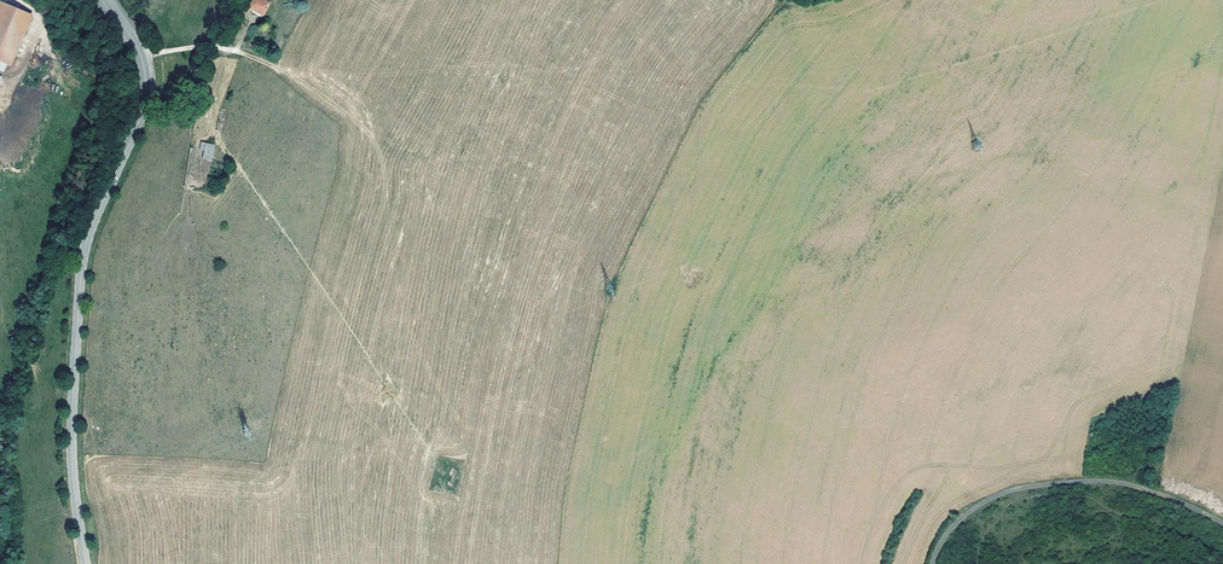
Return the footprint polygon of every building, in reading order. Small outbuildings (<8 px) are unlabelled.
[(265,0),(251,0),(248,6),(262,14),(269,3),(265,0)] [(9,65),(11,66),(32,15),(1,2),(0,5),(0,61),(9,65)] [(0,61),(0,71),(6,73),(9,65),(0,61)] [(199,149),(204,151),(202,159),(211,162),(215,145),(201,142),(199,149)]
